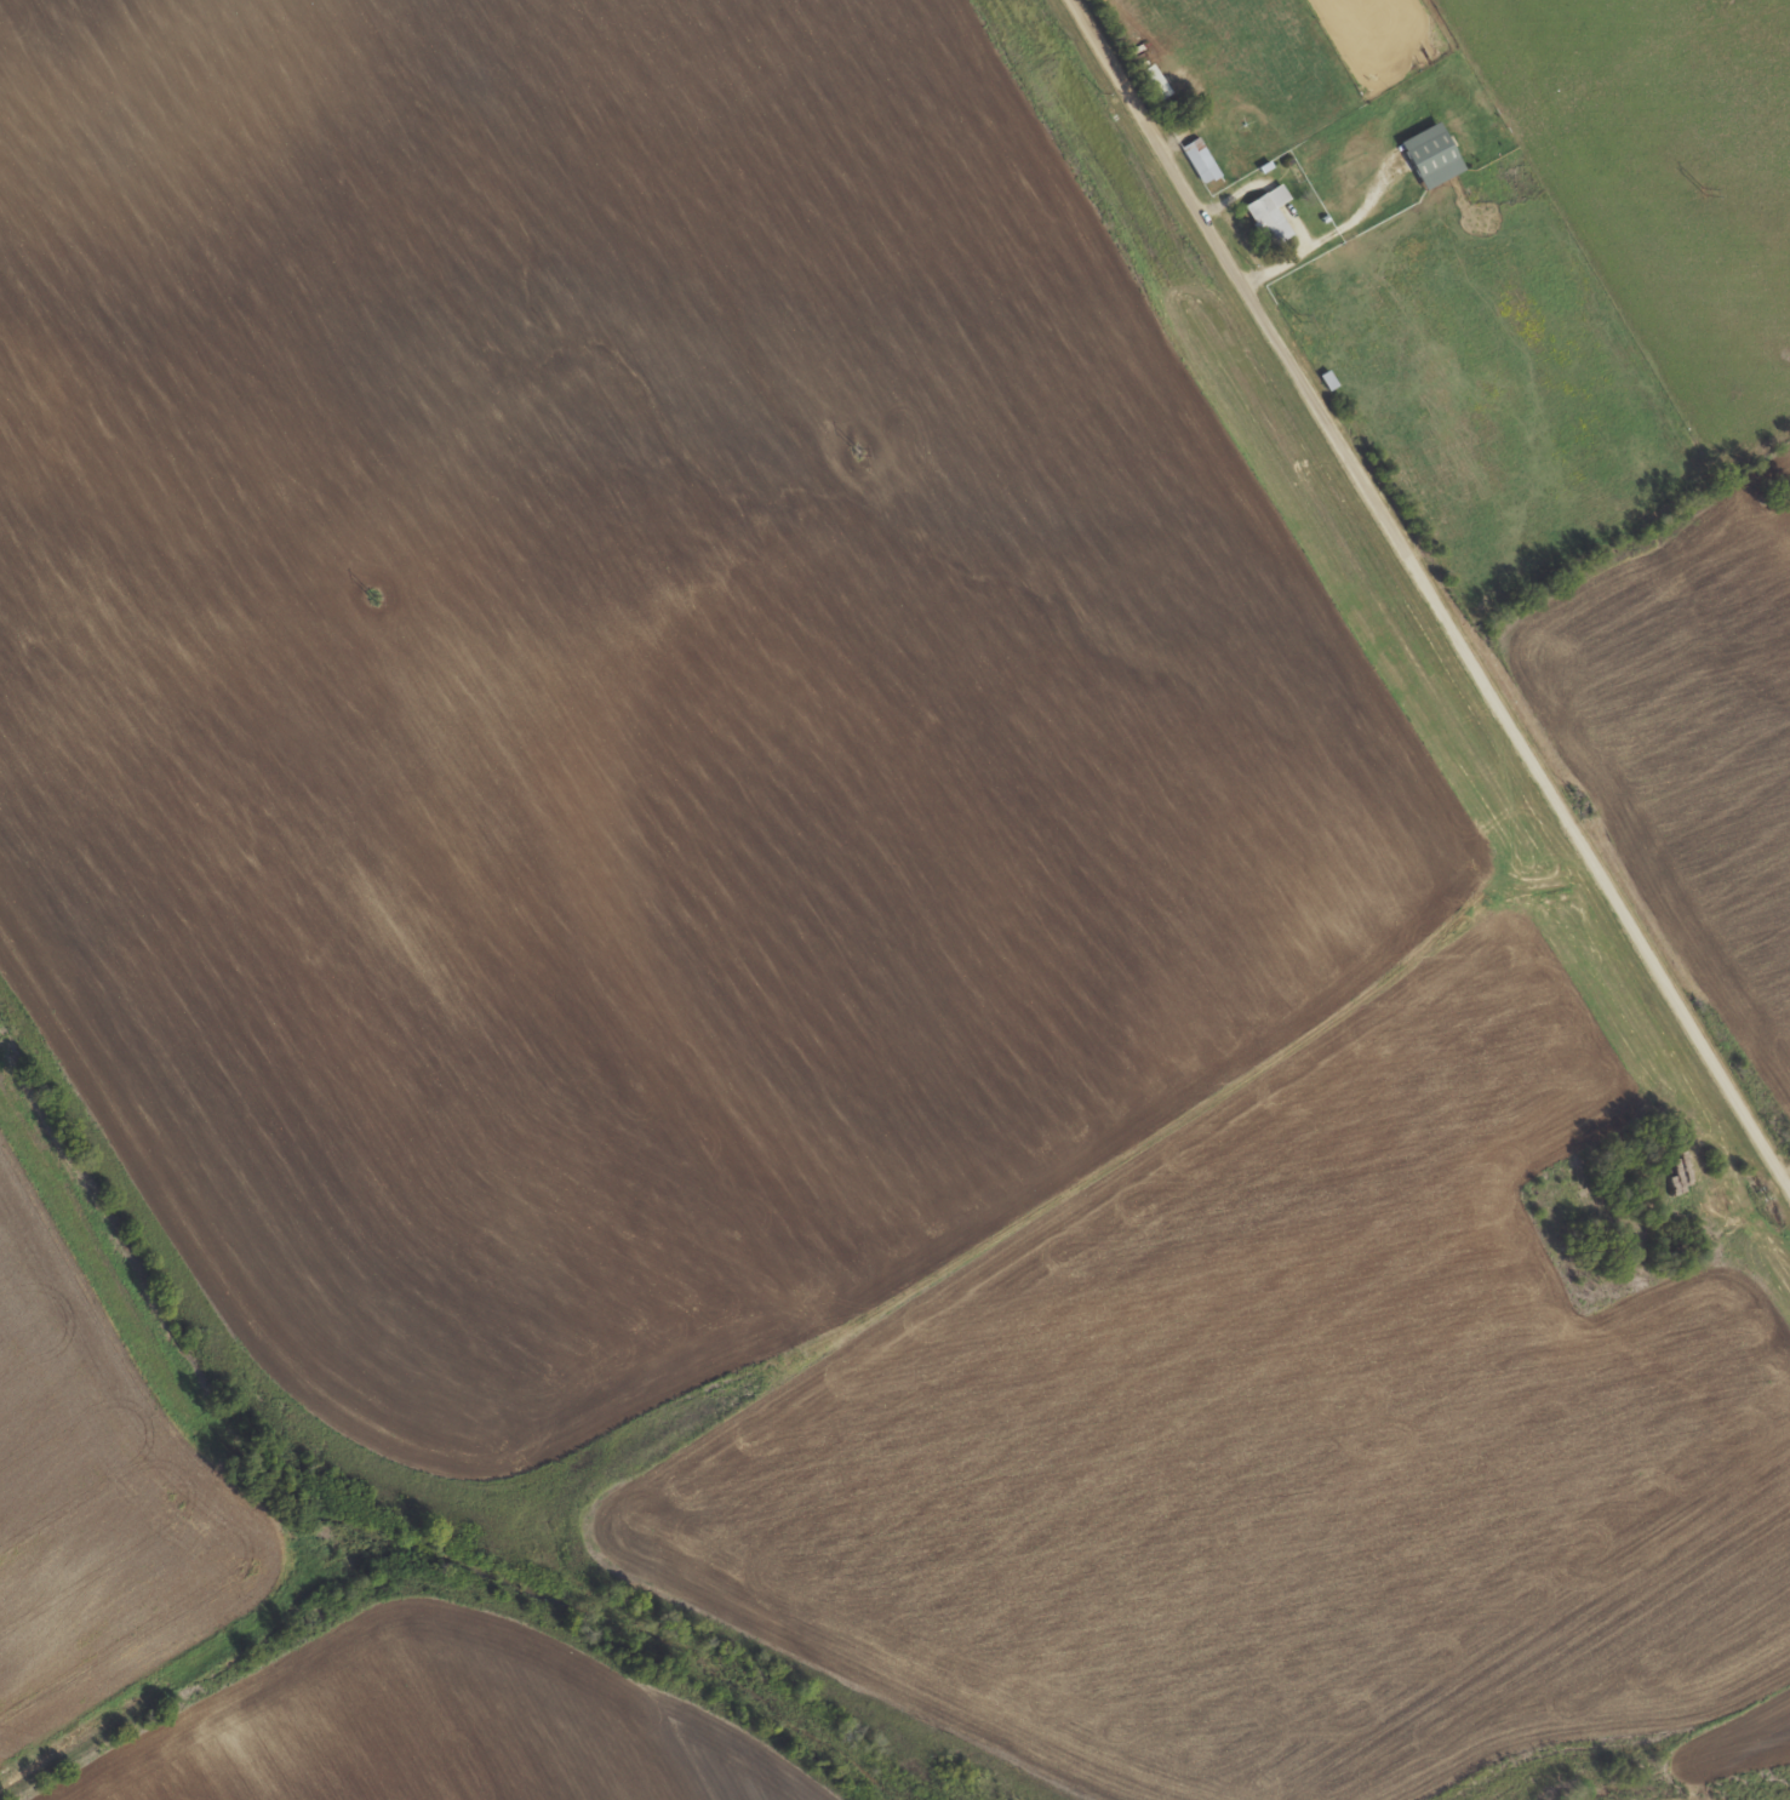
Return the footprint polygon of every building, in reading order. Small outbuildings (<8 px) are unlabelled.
[(1156,103),(1171,92),(1151,63),(1135,74),(1156,103)] [(1462,172),(1441,122),(1400,140),(1421,189),(1462,172)] [(1221,179),(1202,136),(1184,144),(1203,186),(1221,179)] [(1277,207),(1290,199),(1281,183),(1245,204),(1270,247),(1293,234),(1277,207)]
